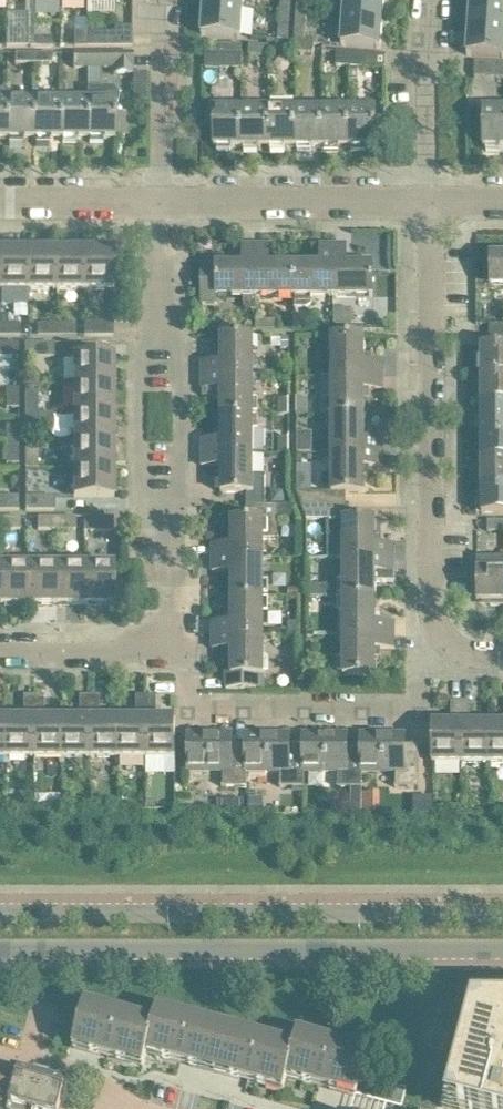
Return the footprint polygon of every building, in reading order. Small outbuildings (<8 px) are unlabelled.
[(25,14),(6,14),(6,47),(34,47),(34,37),(34,0),(25,0),(25,14)] [(244,0),(204,0),(204,5),(243,8),(244,0)] [(291,0),(280,0),(280,11),(291,12),(291,0)] [(308,0),(297,0),(296,12),(307,13),(308,0)] [(384,0),(345,0),(344,15),(383,18),(384,0)] [(469,25),(502,27),(502,0),(471,0),(469,25)] [(241,39),(243,8),(204,5),(202,36),(206,36),(237,38),(241,39)] [(289,42),(291,12),(280,11),(277,41),(289,42)] [(305,43),(307,13),(296,12),(294,42),(296,43),(305,43)] [(381,49),(383,19),(383,18),(344,15),(342,46),(346,46),(377,48),(381,49)] [(469,25),(467,55),(468,55),(472,56),(472,55),(502,57),(502,58),(502,27),(469,25)] [(132,46),(132,26),(115,27),(115,33),(88,34),(88,47),(132,46)] [(88,47),(88,34),(74,34),(74,47),(88,47)] [(52,37),(34,37),(34,47),(52,47),(52,37)] [(294,42),(289,42),(277,41),(277,51),(295,53),(296,43),(294,42)] [(315,44),(305,43),(296,43),(295,53),(314,54),(315,44)] [(215,45),(215,54),(215,55),(242,55),(242,45),(215,45)] [(269,48),(249,47),(249,57),(269,58),(269,48)] [(52,53),(34,54),(34,63),(52,63),(52,53)] [(88,68),(88,53),(75,53),(75,69),(88,68)] [(132,71),(132,53),(88,53),(88,68),(88,78),(97,78),(97,68),(115,68),(115,72),(132,71)] [(349,68),(350,53),(338,53),(337,67),(349,68)] [(386,55),(350,53),(349,68),(358,68),(385,70),(386,55)] [(34,63),(34,54),(15,54),(15,64),(34,63)] [(242,68),(242,55),(215,55),(215,54),(206,54),(205,68),(242,68)] [(476,62),(475,76),(502,78),(502,64),(476,62)] [(358,68),(349,68),(349,80),(358,80),(358,68)] [(115,112),(115,100),(101,100),(101,88),(87,88),(87,100),(88,100),(87,138),(91,138),(91,142),(104,142),(104,138),(115,138),(115,134),(127,134),(127,112),(115,112)] [(480,95),(467,95),(468,109),(480,109),(480,95)] [(61,138),(61,100),(34,101),(34,138),(37,138),(37,142),(50,142),(50,138),(61,138)] [(88,100),(87,100),(61,100),(61,138),(64,138),(64,142),(77,142),(77,138),(87,138),(88,100)] [(34,138),(34,101),(6,101),(6,138),(9,139),(9,143),(23,142),(23,139),(34,138)] [(242,147),(242,109),(214,109),(215,147),(218,147),(218,151),(231,151),(231,147),(242,147)] [(269,147),(269,109),(242,109),(242,147),(245,147),(245,151),(258,151),(258,147),(269,147)] [(296,147),(296,109),(269,109),(269,147),(272,147),(272,151),(286,151),(286,147),(296,147)] [(323,147),(323,109),(296,109),(296,147),(299,147),(299,151),(312,151),(312,147),(323,147)] [(349,147),(349,109),(323,109),(323,147),(326,147),(326,151),(340,151),(340,147),(349,147)] [(385,129),(385,109),(349,109),(349,147),(352,147),(352,151),(365,151),(365,147),(377,147),(377,129),(385,129)] [(483,109),(483,147),(486,147),(486,151),(500,151),(500,147),(502,147),(502,109),(483,109)] [(257,297),(257,245),(234,245),(234,264),(202,265),(202,304),(218,304),(218,297),(244,297),(244,307),(248,310),(257,310),(257,297)] [(295,297),(295,265),(269,265),(269,245),(257,245),(257,297),(295,297)] [(334,297),(334,245),(312,245),(312,259),(310,259),(310,265),(295,265),(295,297),(295,308),(308,308),(312,305),(314,301),(314,297),(334,297)] [(346,245),(334,245),(334,297),(373,296),(373,265),(347,265),(346,245)] [(55,289),(56,249),(28,250),(27,289),(55,289)] [(84,289),(84,249),(56,249),(55,289),(84,289)] [(114,289),(114,249),(84,249),(84,289),(114,289)] [(28,250),(0,250),(0,289),(27,289),(28,250)] [(490,255),(490,285),(502,285),(502,255),(490,255)] [(85,337),(114,337),(114,322),(85,322),(85,337)] [(0,324),(0,337),(19,337),(19,323),(0,324)] [(56,337),(56,323),(36,323),(36,337),(56,337)] [(75,323),(56,323),(56,337),(75,337),(75,323)] [(490,339),(502,339),(502,324),(490,324),(490,339)] [(253,337),(244,337),(221,337),(221,363),(202,363),(202,377),(253,376),(253,337)] [(363,364),(363,338),(332,338),(332,376),(383,377),(383,364),(363,364)] [(290,339),(282,339),(282,349),(290,349),(290,339)] [(0,343),(0,358),(17,358),(17,343),(0,343)] [(53,358),(53,344),(24,343),(24,358),(53,358)] [(482,345),(482,373),(502,373),(502,345),(482,345)] [(113,356),(91,356),(73,356),(73,385),(114,386),(113,356)] [(482,373),(482,387),(477,387),(477,402),(502,402),(502,373),(482,373)] [(253,415),(253,376),(202,377),(202,396),(221,396),(221,415),(253,415)] [(383,377),(332,376),(322,376),(322,415),(332,415),(363,415),(363,390),(383,390),(383,377)] [(114,412),(114,386),(73,385),(73,413),(114,412)] [(17,408),(17,389),(4,389),(4,409),(17,408)] [(24,394),(24,413),(37,413),(37,394),(24,394)] [(279,400),(279,416),(290,415),(289,399),(279,400)] [(297,399),(297,416),(309,415),(308,399),(297,399)] [(477,402),(477,429),(482,429),(482,430),(502,430),(502,402),(477,402)] [(114,441),(114,412),(73,413),(73,441),(114,441)] [(38,433),(37,413),(24,413),(24,433),(38,433)] [(253,455),(253,415),(221,415),(221,441),(202,441),(202,455),(253,455)] [(363,442),(363,415),(332,415),(332,455),(383,455),(383,442),(363,442)] [(4,426),(4,445),(17,445),(17,426),(4,426)] [(482,430),(482,458),(502,458),(502,430),(482,430)] [(278,438),(278,454),(290,454),(289,438),(278,438)] [(114,469),(114,441),(73,441),(73,469),(114,469)] [(17,465),(17,445),(4,445),(4,465),(17,465)] [(24,450),(24,469),(38,469),(38,450),(24,450)] [(253,476),(253,455),(202,455),(202,466),(221,467),(221,493),(247,493),(247,508),(266,507),(266,476),(253,476)] [(382,467),(383,455),(332,455),(332,494),(297,493),(303,507),(345,507),(345,494),(363,493),(363,467),(382,467)] [(482,458),(482,486),(502,486),(502,458),(482,458)] [(114,498),(114,469),(73,469),(73,498),(114,498)] [(482,486),(482,514),(502,514),(502,486),(482,486)] [(17,511),(18,498),(0,498),(0,510),(17,511)] [(24,511),(54,511),(54,498),(25,498),(24,511)] [(295,508),(266,507),(247,508),(247,519),(232,519),(232,546),(213,546),(213,560),(264,560),(264,539),(278,539),(278,519),(299,520),(295,508)] [(376,520),(345,520),(345,507),(303,507),(307,519),(327,520),(327,536),(344,536),(344,559),(395,559),(395,546),(376,546),(376,520)] [(20,518),(0,518),(0,531),(20,531),(20,518)] [(57,531),(57,518),(37,518),(37,531),(57,531)] [(76,518),(57,518),(57,531),(76,531),(76,518)] [(114,532),(114,531),(114,518),(82,518),(82,532),(114,532)] [(488,520),(488,530),(502,530),(502,520),(488,520)] [(477,557),(477,601),(502,601),(502,557),(477,557)] [(375,597),(375,581),(392,581),(392,571),(395,571),(395,559),(344,559),(344,597),(375,597)] [(264,598),(264,560),(213,560),(212,571),(232,571),(232,598),(264,598)] [(57,604),(57,564),(29,565),(29,604),(57,604)] [(85,604),(85,564),(57,564),(57,604),(85,604)] [(114,564),(85,564),(85,604),(114,604),(114,564)] [(29,604),(29,565),(1,565),(1,604),(29,604)] [(375,624),(375,597),(344,597),(344,636),(395,636),(395,624),(375,624)] [(264,636),(264,598),(232,598),(232,623),(213,623),(212,636),(264,636)] [(289,622),(288,636),(301,636),(301,622),(289,622)] [(264,691),(264,636),(212,636),(212,649),(232,649),(232,675),(225,675),(225,691),(264,691)] [(395,649),(395,636),(344,636),(343,675),(375,675),(375,649),(395,649)] [(35,757),(36,696),(25,696),(25,718),(7,718),(7,757),(35,757)] [(63,757),(63,718),(45,718),(45,696),(36,696),(35,757),(63,757)] [(91,757),(91,696),(81,696),(81,718),(63,718),(63,757),(91,757)] [(119,757),(119,718),(101,718),(101,696),(91,696),(91,757),(119,757)] [(147,757),(147,696),(137,696),(137,718),(119,718),(119,757),(147,757)] [(176,758),(176,725),(176,718),(157,718),(157,696),(147,696),(147,757),(176,758)] [(462,764),(462,701),(452,701),(452,723),(433,723),(433,764),(462,764)] [(489,763),(490,723),(472,723),(472,701),(462,701),(462,764),(489,763)] [(490,723),(489,763),(502,763),(502,723),(490,723)] [(188,734),(188,757),(188,773),(222,773),(222,789),(246,789),(246,773),(246,746),(233,746),(233,734),(188,734)] [(246,734),(246,746),(246,773),(279,773),(279,789),(303,789),(303,773),(304,746),(290,746),(290,734),(246,734)] [(304,734),(304,746),(303,773),(336,773),(336,789),(361,789),(361,773),(361,746),(348,746),(348,735),(304,734)] [(361,734),(361,746),(361,773),(395,772),(395,789),(419,789),(420,746),(406,746),(406,735),(361,734)] [(245,799),(230,800),(230,814),(245,814),(245,812),(245,799)] [(417,813),(417,814),(433,814),(433,813),(434,800),(417,799),(417,813)] [(150,1039),(154,1021),(86,1003),(74,1048),(127,1062),(129,1055),(144,1060),(142,1066),(144,1067),(149,1047),(151,1039),(150,1039)] [(215,1072),(227,1027),(158,1008),(154,1021),(150,1039),(151,1039),(149,1047),(165,1051),(163,1058),(215,1072)] [(448,1108),(502,1108),(502,1010),(474,1010),(448,1108)] [(290,1063),(295,1045),(227,1027),(215,1072),(267,1086),(269,1079),(285,1084),(283,1090),(284,1091),(290,1071),(292,1063),(290,1063)] [(298,1032),(295,1045),(290,1063),(292,1063),(290,1071),(305,1075),(304,1082),(357,1096),(402,1108),(407,1090),(361,1078),(369,1051),(298,1032)] [(47,1074),(41,1072),(39,1078),(20,1073),(19,1080),(12,1108),(37,1108),(47,1074)] [(47,1074),(37,1108),(62,1108),(71,1080),(47,1074)] [(19,1080),(0,1075),(0,1108),(12,1108),(19,1080)]
